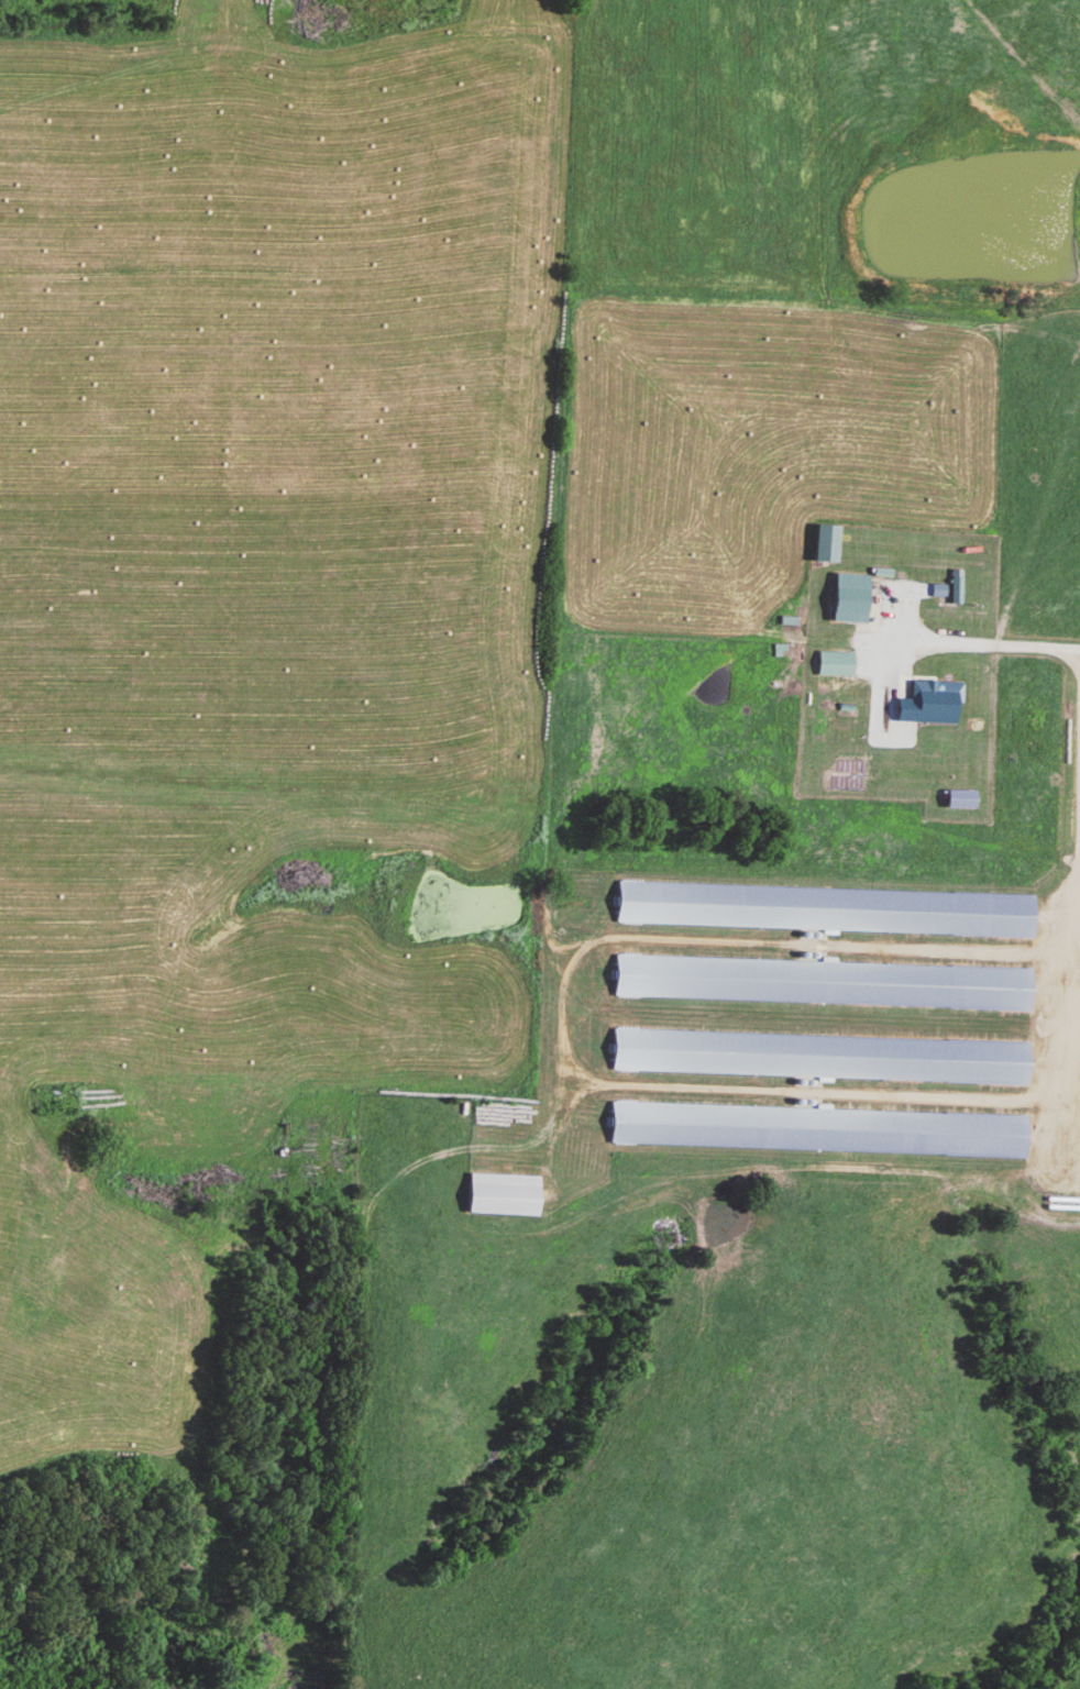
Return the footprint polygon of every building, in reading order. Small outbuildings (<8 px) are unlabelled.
[(839,527),(816,526),(814,563),(837,564),(839,527)] [(832,622),(866,624),(869,577),(836,575),(832,622)] [(853,653),(817,653),(817,677),(853,677),(853,653)] [(873,728),(884,728),(885,671),(874,671),(873,728)] [(827,724),(827,709),(817,709),(817,724),(827,724)]
